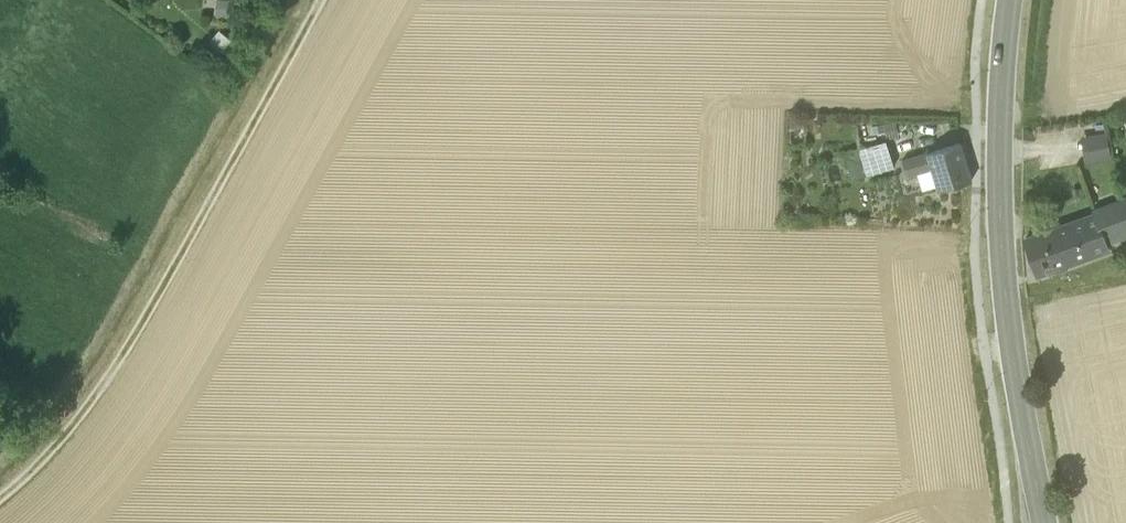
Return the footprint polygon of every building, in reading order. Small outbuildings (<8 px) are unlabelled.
[(899,137),(895,120),(883,123),(887,140),(899,137)] [(1112,158),(1108,133),(1082,138),(1087,163),(1112,158)] [(865,150),(869,160),(890,154),(887,143),(865,150)] [(960,143),(929,153),(933,168),(939,186),(940,190),(971,180),(960,143)] [(869,160),(865,150),(843,156),(850,181),(870,175),(865,161),(869,160)] [(916,173),(933,168),(929,153),(904,160),(909,176),(916,173)] [(894,167),(890,154),(869,160),(865,161),(870,175),(894,167)] [(939,186),(933,168),(916,173),(922,191),(939,186)] [(1106,241),(1107,241),(1125,234),(1125,196),(1094,208),(1096,214),(1106,241)] [(1028,238),(1040,271),(1109,246),(1107,241),(1106,241),(1096,214),(1028,238)]
